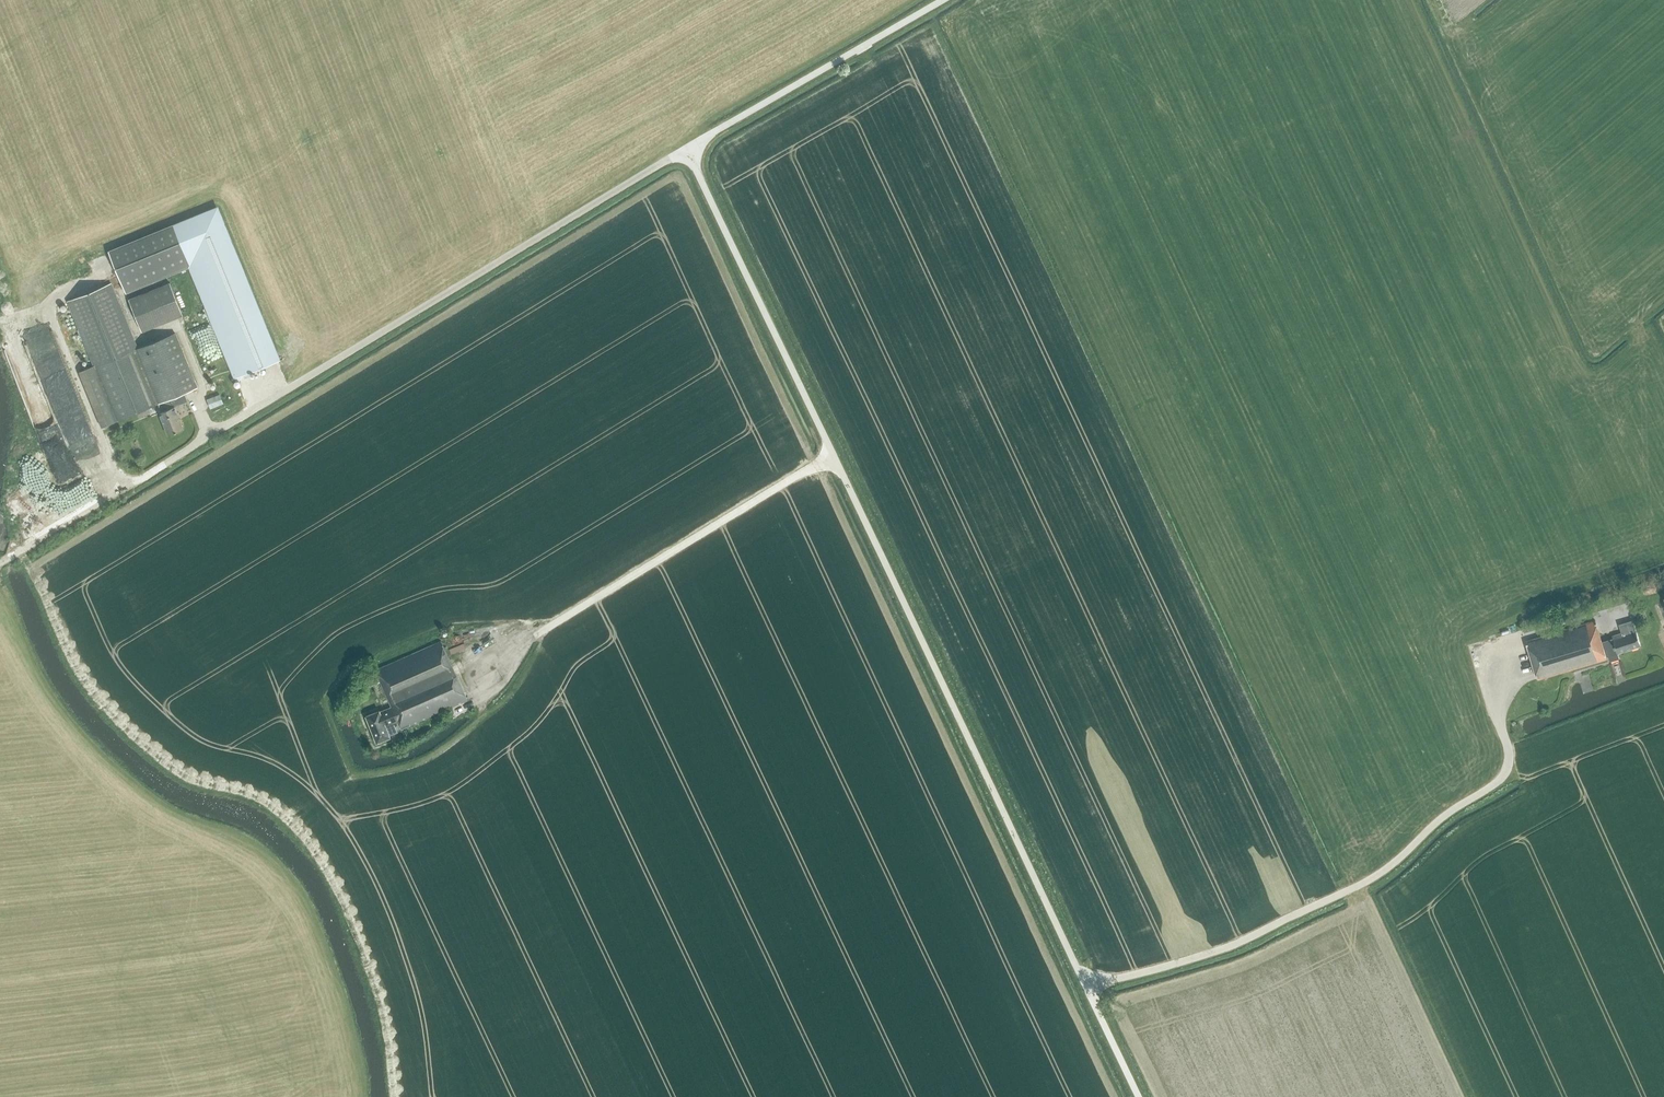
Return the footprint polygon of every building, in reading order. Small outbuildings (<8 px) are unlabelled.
[(235,375),(277,357),(216,207),(108,251),(125,294),(191,267),(235,375)] [(183,315),(170,282),(128,299),(142,332),(183,315)] [(118,421),(118,420),(161,402),(164,411),(159,413),(168,435),(183,429),(174,407),(187,402),(184,393),(197,388),(174,333),(138,348),(111,283),(66,301),(93,366),(78,372),(101,428),(118,421)] [(48,352),(59,347),(53,334),(42,339),(48,352)] [(219,394),(206,400),(210,409),(223,403),(219,394)] [(1617,653),(1641,646),(1636,631),(1632,620),(1619,625),(1622,633),(1612,636),(1613,639),(1602,642),(1595,620),(1526,641),(1538,679),(1607,659),(1606,657),(1609,656),(1610,661),(1619,658),(1617,653)] [(406,715),(411,725),(467,701),(441,641),(375,670),(386,695),(396,691),(403,706),(397,709),(401,718),(406,715)] [(402,729),(411,725),(406,715),(401,718),(397,709),(403,706),(396,691),(386,695),(391,707),(380,712),(379,711),(366,716),(378,743),(391,737),(390,735),(398,732),(396,726),(398,725),(397,722),(398,721),(402,729)]
